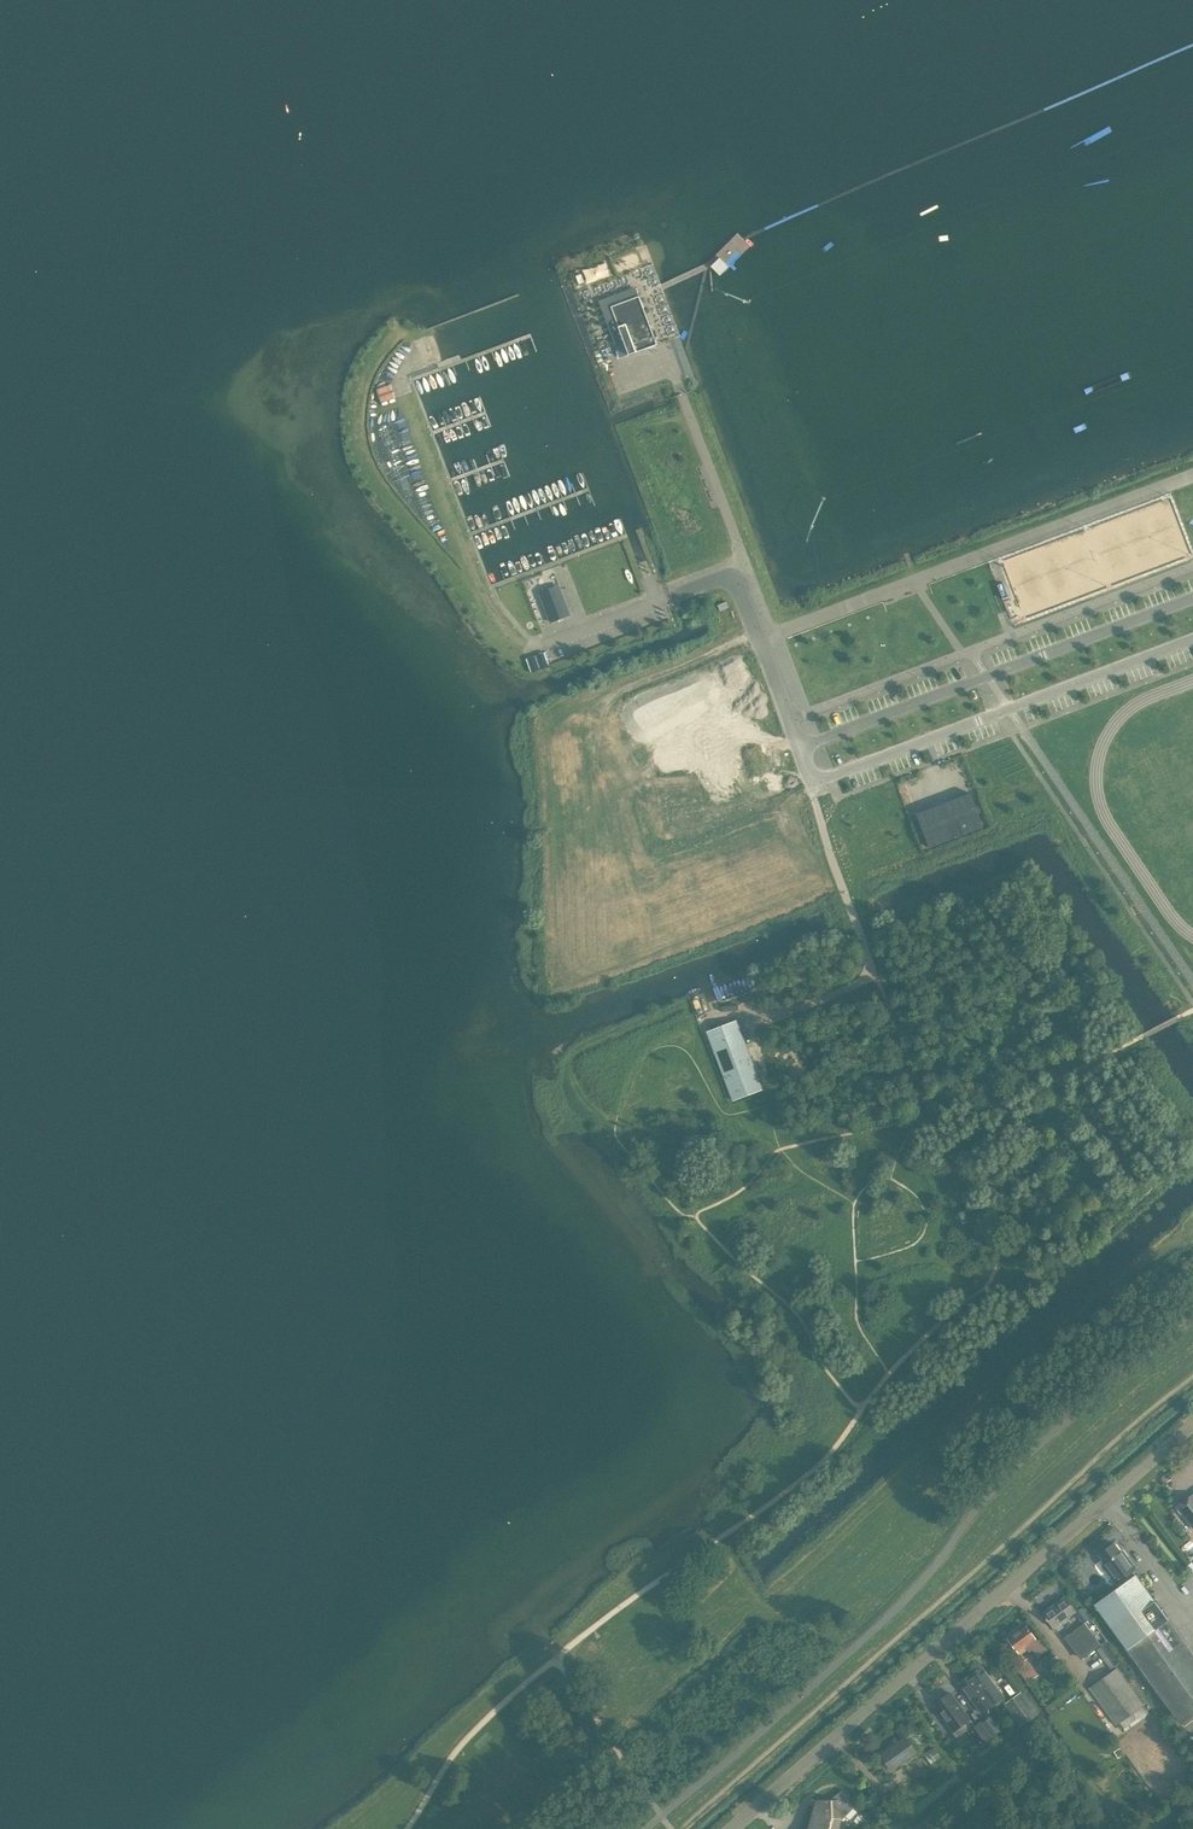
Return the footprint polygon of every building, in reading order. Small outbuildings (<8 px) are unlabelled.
[(720,276),(729,267),(720,258),(711,267),(720,276)] [(615,343),(624,340),(616,321),(611,307),(640,296),(636,285),(599,299),(615,343)] [(658,345),(640,296),(611,307),(616,321),(624,340),(629,355),(658,345)] [(559,585),(541,592),(551,619),(569,613),(559,585)] [(729,607),(727,602),(718,605),(720,611),(729,607)] [(528,657),(532,669),(551,663),(547,651),(528,657)] [(970,793),(916,814),(929,847),(983,827),(970,793)] [(763,1089),(737,1021),(707,1032),(733,1100),(763,1089)] [(1192,1494),(1184,1500),(1181,1500),(1178,1503),(1177,1505),(1176,1506),(1178,1508),(1177,1510),(1180,1514),(1183,1515),(1192,1528),(1192,1494)] [(1114,1542),(1098,1554),(1113,1574),(1111,1576),(1116,1583),(1119,1587),(1136,1574),(1130,1567),(1134,1565),(1128,1556),(1125,1558),(1114,1542)] [(1095,1604),(1181,1724),(1192,1716),(1192,1654),(1136,1574),(1119,1587),(1095,1604)] [(1069,1620),(1067,1617),(1076,1611),(1065,1596),(1043,1612),(1054,1627),(1062,1621),(1064,1624),(1069,1620)] [(1084,1621),(1064,1636),(1080,1657),(1100,1642),(1105,1638),(1106,1638),(1090,1617),(1084,1621)] [(1026,1625),(1008,1638),(1016,1649),(1020,1654),(1027,1649),(1029,1651),(1032,1649),(1038,1656),(1048,1649),(1040,1638),(1037,1640),(1033,1636),(1034,1636),(1026,1625)] [(1107,1643),(1100,1647),(1114,1667),(1121,1662),(1107,1643)] [(1028,1682),(1039,1675),(1027,1658),(1017,1666),(1028,1682)] [(993,1704),(1004,1696),(981,1666),(971,1674),(993,1704)] [(1144,1704),(1117,1667),(1089,1687),(1116,1724),(1119,1721),(1124,1728),(1123,1728),(1125,1731),(1149,1714),(1143,1705),(1144,1704)] [(960,1682),(982,1712),(993,1704),(971,1674),(960,1682)] [(1023,1689),(1004,1703),(1020,1725),(1038,1712),(1023,1689)] [(934,1704),(957,1736),(973,1724),(950,1692),(934,1704)] [(983,1722),(992,1736),(1000,1730),(990,1717),(983,1722)] [(968,1731),(979,1746),(992,1737),(980,1722),(968,1731)] [(906,1736),(881,1754),(891,1770),(917,1752),(906,1736)] [(934,1747),(925,1754),(932,1764),(941,1757),(934,1747)] [(854,1807),(842,1790),(830,1799),(817,1800),(809,1827),(808,1828),(839,1828),(841,1820),(853,1808),(854,1807)]
